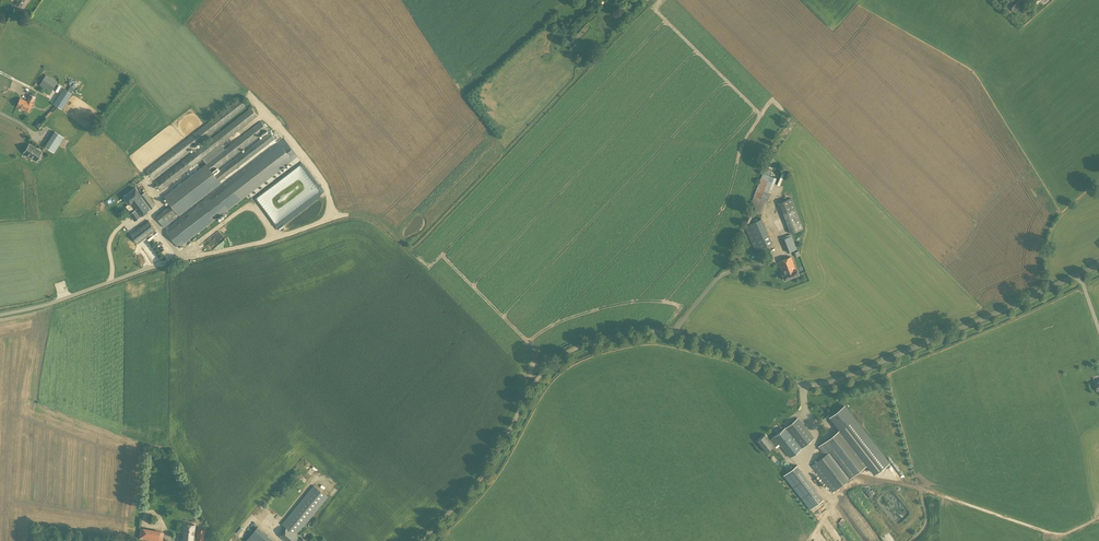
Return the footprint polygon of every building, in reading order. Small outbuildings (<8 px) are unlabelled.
[(1021,0),(1004,0),(1003,1),(1017,15),(1026,6),(1021,0)] [(29,13),(23,10),(22,12),(17,9),(16,12),(21,14),(21,15),(27,18),(28,17),(29,17),(30,15),(29,15),(29,13)] [(46,75),(42,82),(47,84),(45,87),(50,90),(56,82),(46,75)] [(63,88),(53,104),(61,109),(72,93),(63,88)] [(29,94),(28,97),(26,101),(20,98),(16,106),(20,108),(18,111),(22,113),(24,109),(27,111),(30,103),(32,104),(33,100),(35,97),(29,94)] [(152,179),(248,104),(242,96),(146,170),(152,179)] [(195,151),(185,159),(154,182),(161,191),(192,167),(202,159),(257,116),(251,107),(195,151)] [(260,121),(206,164),(165,196),(172,204),(156,216),(162,225),(181,211),(188,205),(220,181),(275,138),(260,121)] [(54,153),(64,137),(54,131),(44,146),(54,153)] [(168,227),(167,231),(172,237),(179,247),(298,156),(284,138),(278,143),(214,192),(187,212),(168,227)] [(36,161),(42,152),(29,143),(23,153),(36,161)] [(762,172),(744,221),(750,223),(755,210),(763,213),(777,178),(770,175),(772,170),(766,168),(764,172),(762,172)] [(145,191),(141,195),(138,191),(126,201),(130,205),(132,208),(133,207),(135,210),(126,216),(132,224),(138,219),(156,205),(145,191)] [(803,228),(795,208),(792,198),(779,203),(783,213),(791,233),(803,228)] [(759,249),(772,243),(766,228),(761,218),(751,223),(748,224),(744,226),(745,228),(755,251),(759,249)] [(138,244),(156,230),(148,220),(130,234),(138,244)] [(792,235),(782,239),(787,252),(797,249),(792,235)] [(795,264),(793,264),(790,257),(779,261),(784,274),(783,275),(784,280),(799,274),(797,269),(795,270),(797,269),(795,264)] [(832,492),(868,463),(874,471),(884,464),(845,413),(835,422),(840,429),(817,446),(825,455),(811,466),(832,492)] [(785,427),(772,438),(773,439),(770,441),(772,444),(776,441),(778,444),(790,458),(813,439),(796,419),(786,427),(785,427)] [(772,438),(769,440),(765,435),(758,440),(767,451),(774,446),(774,447),(778,444),(776,441),(772,444),(770,441),(773,439),(772,438)] [(823,499),(817,491),(797,465),(783,476),(803,501),(810,509),(823,499)] [(287,528),(280,536),(286,540),(306,540),(299,534),(298,535),(297,534),(328,497),(314,485),(282,524),(287,528)] [(829,521),(823,525),(826,529),(832,525),(829,521)] [(204,529),(197,529),(196,537),(194,537),(195,524),(182,523),(181,533),(183,533),(182,538),(181,538),(181,540),(203,540),(204,529)] [(139,538),(158,540),(162,540),(162,536),(159,535),(159,532),(141,529),(139,538)]
